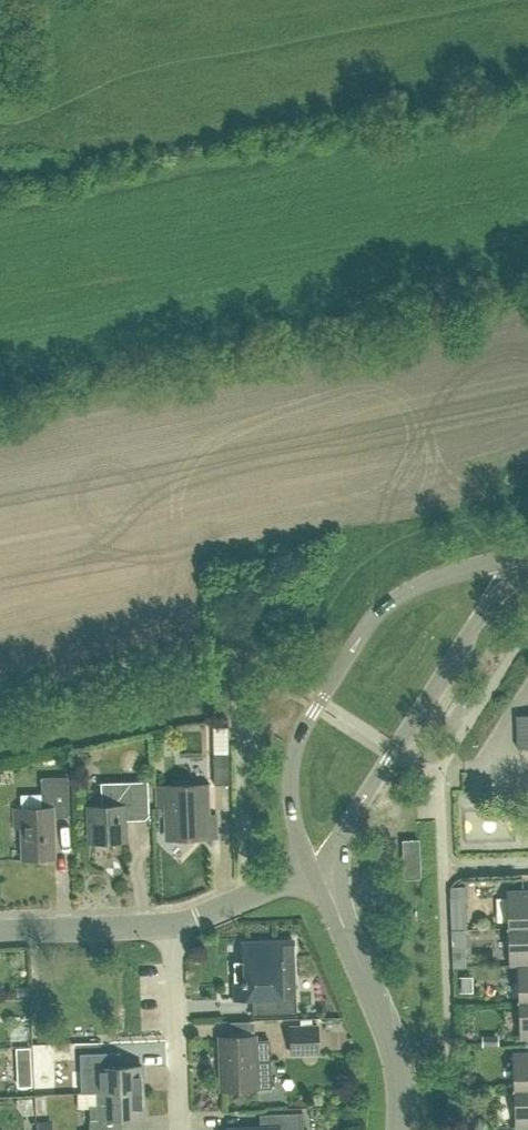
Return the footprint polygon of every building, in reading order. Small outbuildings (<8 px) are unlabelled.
[(517,715),(518,749),(527,748),(527,715),(517,715)] [(221,745),(221,722),(205,722),(206,746),(221,745)] [(213,754),(214,785),(230,784),(229,753),(213,754)] [(69,816),(68,776),(41,777),(42,807),(14,808),(15,828),(22,827),(23,859),(55,858),(53,817),(69,816)] [(126,837),(125,818),(125,817),(131,811),(149,811),(148,781),(101,782),(102,806),(88,806),(89,838),(93,842),(122,841),(126,837)] [(170,839),(217,838),(216,814),(205,815),(204,784),(157,786),(158,805),(168,805),(170,839)] [(403,840),(405,878),(420,877),(419,840),(403,840)] [(451,887),(451,904),(465,904),(464,887),(451,887)] [(506,890),(508,928),(527,927),(527,889),(506,890)] [(508,928),(509,965),(517,965),(517,964),(527,964),(527,927),(508,928)] [(280,941),(243,942),(244,961),(234,962),(236,998),(252,998),(253,1016),(297,1014),(296,992),(282,993),(281,980),(293,979),(292,958),(294,958),(294,941),(280,941)] [(464,948),(452,949),(452,966),(465,966),(464,948)] [(517,964),(517,965),(518,1001),(527,1001),(527,964),(517,964)] [(471,977),(462,977),(462,992),(471,991),(471,977)] [(520,1038),(527,1038),(527,1001),(518,1001),(520,1038)] [(318,1026),(291,1027),(292,1053),(318,1053),(318,1026)] [(256,1040),(256,1036),(219,1037),(221,1089),(258,1088),(271,1088),(270,1040),(256,1040)] [(52,1045),(35,1046),(35,1055),(52,1054),(52,1045)] [(30,1048),(17,1048),(18,1058),(31,1058),(30,1048)] [(114,1067),(114,1052),(80,1053),(81,1092),(81,1093),(143,1091),(142,1066),(114,1067)] [(512,1052),(514,1090),(527,1089),(527,1052),(512,1052)] [(32,1073),(18,1074),(19,1086),(32,1085),(32,1073)] [(515,1127),(527,1127),(527,1089),(514,1090),(515,1127)] [(90,1107),(90,1129),(116,1129),(116,1117),(144,1116),(143,1091),(81,1093),(81,1092),(77,1093),(78,1107),(90,1107)] [(303,1113),(260,1114),(260,1129),(304,1129),(303,1113)]
